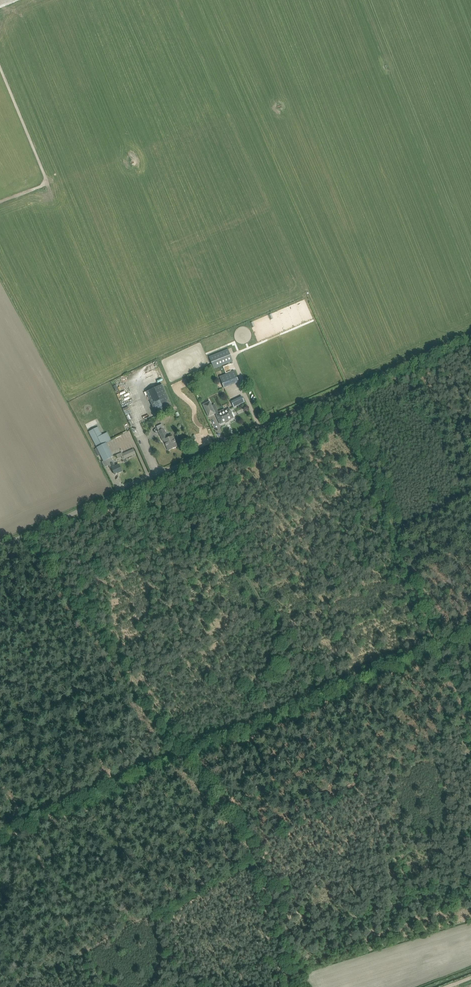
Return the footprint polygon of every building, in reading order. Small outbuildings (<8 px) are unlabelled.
[(268,234),(276,231),(270,217),(255,222),(258,228),(262,227),(264,230),(266,229),(268,234)] [(246,327),(244,314),(239,315),(239,313),(234,313),(235,319),(236,319),(236,321),(240,320),(242,320),(243,327),(246,327)] [(228,349),(209,357),(214,368),(233,361),(228,349)] [(234,371),(219,377),(224,388),(228,386),(239,382),(234,371)] [(156,415),(173,408),(163,385),(146,392),(156,415)] [(235,406),(246,402),(243,396),(232,401),(235,406)] [(232,413),(230,409),(225,411),(224,409),(218,412),(215,404),(212,406),(210,402),(203,405),(209,417),(216,413),(217,415),(216,415),(220,424),(234,418),(233,417),(235,416),(233,413),(232,413)] [(162,424),(156,427),(159,431),(161,436),(163,441),(164,440),(168,451),(178,447),(176,442),(174,439),(173,436),(169,438),(168,436),(167,436),(164,429),(162,424)] [(92,430),(88,432),(96,446),(97,448),(94,449),(98,456),(101,454),(104,461),(105,460),(111,458),(113,457),(106,443),(105,442),(106,441),(98,427),(92,430)] [(133,449),(123,454),(125,458),(135,453),(133,449)] [(111,458),(105,460),(107,465),(110,464),(110,465),(115,475),(122,472),(120,467),(119,465),(116,466),(111,458)]
